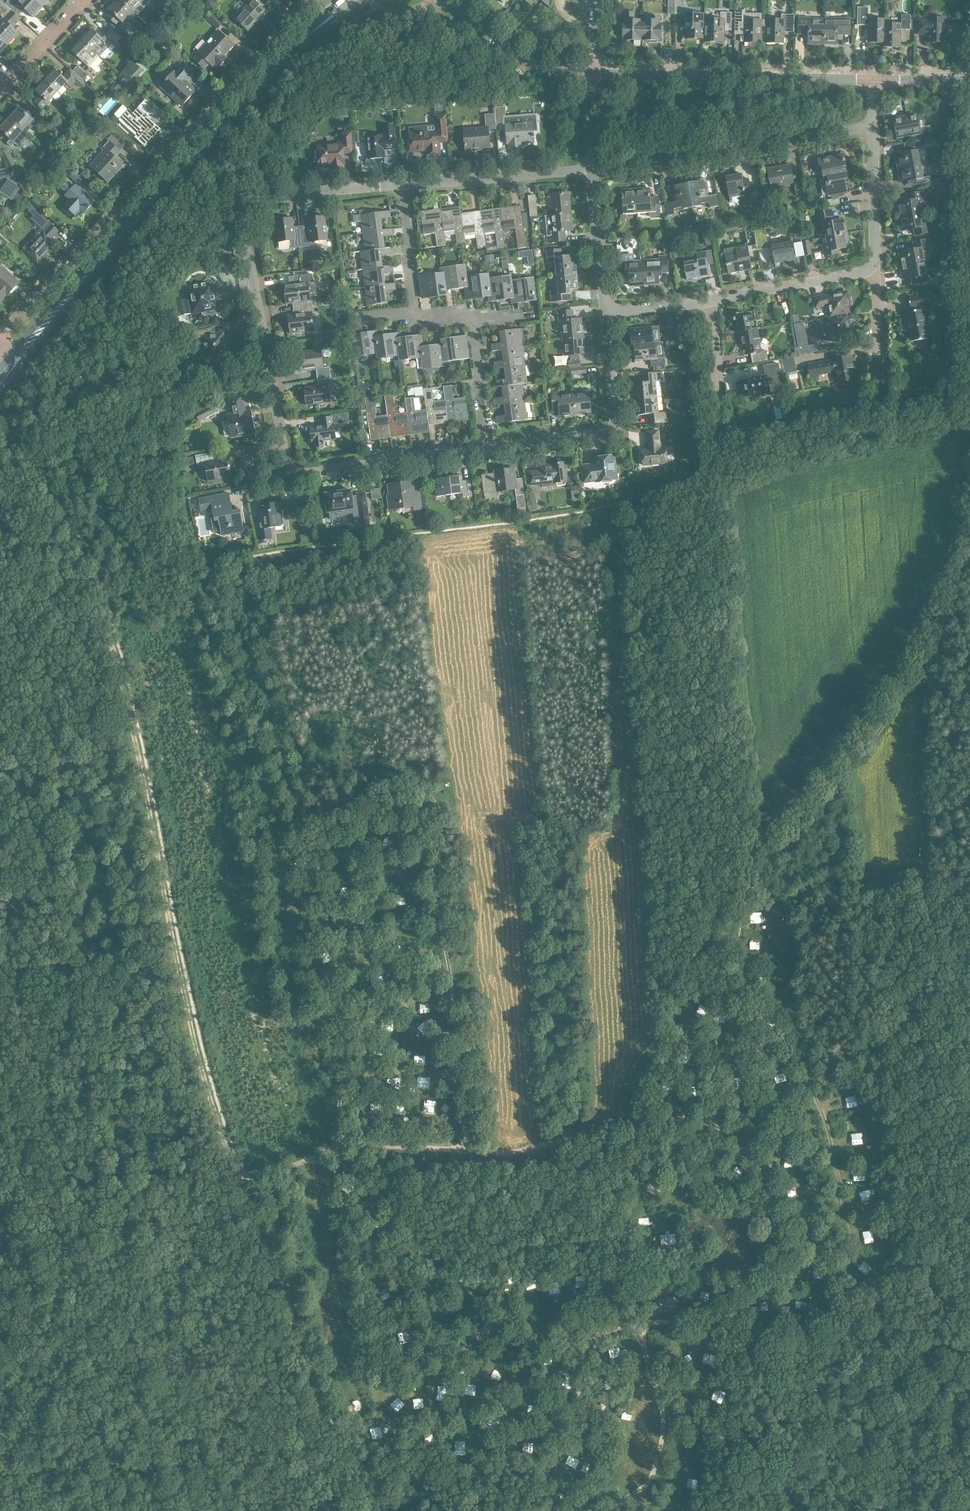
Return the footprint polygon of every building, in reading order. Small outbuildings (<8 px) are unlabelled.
[(43,4),(39,0),(9,0),(5,4),(17,15),(24,8),(33,16),(43,4)] [(121,0),(120,0),(110,10),(113,13),(109,17),(117,25),(121,20),(123,23),(127,18),(132,23),(138,16),(137,15),(121,0)] [(151,0),(121,0),(137,15),(151,0)] [(263,18),(268,13),(254,0),(252,0),(237,16),(242,21),(240,23),(248,30),(258,20),(257,19),(260,15),(263,18)] [(684,14),(684,0),(675,0),(675,14),(684,14)] [(18,33),(12,27),(21,18),(17,15),(5,4),(2,1),(0,3),(0,13),(5,17),(0,23),(0,36),(9,44),(18,33)] [(869,40),(884,41),(885,23),(885,19),(868,18),(868,7),(857,7),(857,25),(870,25),(869,40)] [(223,22),(212,12),(207,17),(218,27),(223,22)] [(642,39),(642,20),(641,20),(634,20),(634,13),(625,12),(625,22),(623,22),(623,30),(622,31),(622,35),(623,36),(623,38),(624,38),(624,39),(641,40),(641,39),(642,39)] [(705,19),(705,38),(704,38),(704,41),(720,41),(720,33),(724,33),(724,30),(732,30),(732,12),(721,12),(721,19),(705,19)] [(764,20),(745,20),(745,14),(735,13),(735,27),(745,27),(745,29),(746,29),(746,33),(744,33),(744,42),(761,42),(761,32),(764,32),(764,20)] [(705,38),(705,19),(706,14),(686,14),(685,31),(689,31),(689,38),(704,38),(705,38)] [(764,32),(766,32),(766,42),(784,43),(784,34),(783,34),(783,30),(794,30),(794,14),(781,14),(781,19),(767,19),(767,20),(764,20),(764,32)] [(884,41),(884,45),(899,45),(899,29),(910,29),(910,15),(902,15),(902,23),(885,23),(884,41)] [(642,20),(642,39),(643,39),(643,40),(660,40),(660,39),(661,39),(661,37),(662,36),(662,32),(661,31),(661,23),(660,23),(660,17),(651,17),(651,20),(643,20),(642,20)] [(924,33),(927,33),(927,42),(946,42),(946,18),(928,18),(928,19),(917,19),(916,34),(924,34),(924,33)] [(824,22),(816,21),(816,19),(799,19),(799,33),(805,33),(805,31),(808,31),(808,39),(814,39),(814,43),(825,43),(825,22),(824,22)] [(825,43),(837,44),(837,34),(850,34),(850,20),(824,19),(824,22),(825,22),(825,43)] [(442,29),(436,25),(432,31),(437,35),(442,29)] [(125,42),(130,37),(130,36),(120,27),(115,32),(125,42)] [(99,56),(112,43),(109,41),(111,38),(116,43),(121,38),(111,29),(107,34),(108,35),(106,37),(104,36),(98,32),(98,31),(97,32),(98,32),(97,34),(92,30),(83,40),(93,50),(99,56)] [(218,66),(226,58),(223,55),(233,45),(218,31),(199,52),(200,53),(195,59),(204,68),(210,62),(209,61),(211,60),(218,66)] [(152,32),(145,40),(151,45),(158,37),(152,32)] [(9,44),(0,36),(0,53),(9,44)] [(93,50),(83,40),(77,46),(75,45),(72,49),(73,50),(72,51),(73,52),(72,54),(77,58),(78,56),(89,67),(99,56),(93,50)] [(184,60),(174,71),(161,86),(177,101),(177,102),(178,103),(179,103),(182,106),(195,91),(191,87),(191,86),(186,81),(196,71),(184,60)] [(73,70),(83,79),(87,75),(78,66),(73,70)] [(527,74),(525,72),(519,66),(515,70),(524,78),(527,74)] [(58,91),(63,86),(66,83),(70,87),(75,82),(80,87),(84,82),(70,69),(62,77),(55,70),(51,75),(50,74),(46,78),(47,79),(46,80),(58,91)] [(130,71),(127,75),(134,81),(137,77),(130,71)] [(127,78),(123,75),(112,88),(119,94),(126,86),(122,83),(127,78)] [(46,80),(36,91),(41,95),(34,101),(42,109),(53,98),(52,97),(58,91),(46,80)] [(125,106),(116,116),(119,119),(137,135),(135,137),(145,146),(156,133),(160,128),(149,118),(159,107),(147,97),(137,108),(138,108),(133,113),(129,109),(125,106)] [(445,101),(435,102),(436,111),(446,110),(445,101)] [(504,121),(503,113),(506,112),(505,106),(495,107),(495,114),(496,122),(504,121)] [(13,113),(9,118),(23,130),(26,133),(36,123),(33,119),(20,108),(14,114),(13,113)] [(54,137),(60,130),(40,111),(35,116),(50,130),(49,132),(54,137)] [(497,132),(496,122),(495,114),(487,114),(488,128),(464,129),(464,135),(461,135),(461,144),(465,144),(466,151),(476,150),(475,148),(490,147),(489,132),(497,132)] [(917,115),(904,118),(904,116),(893,118),(896,134),(905,132),(906,136),(921,133),(917,115)] [(436,116),(437,131),(426,132),(426,126),(409,127),(411,151),(427,150),(427,151),(432,151),(432,153),(439,153),(439,141),(448,141),(446,116),(436,116)] [(538,131),(537,121),(532,122),(532,116),(521,117),(521,118),(506,119),(508,143),(510,143),(510,147),(517,146),(517,142),(533,141),(533,131),(538,131)] [(26,133),(23,130),(9,118),(6,122),(7,123),(0,129),(11,139),(7,143),(12,147),(15,143),(19,147),(29,135),(26,133)] [(388,149),(396,148),(394,126),(384,127),(384,135),(367,136),(367,144),(366,144),(367,152),(368,152),(369,158),(385,157),(384,148),(388,148),(388,149)] [(338,143),(338,145),(318,146),(320,166),(331,165),(332,169),(344,168),(343,164),(345,164),(343,149),(352,149),(351,132),(342,133),(342,142),(338,143)] [(107,139),(109,141),(120,151),(124,146),(112,134),(107,139)] [(106,149),(90,166),(107,181),(123,164),(115,156),(120,151),(109,141),(104,147),(106,149)] [(2,153),(10,169),(17,166),(8,150),(2,153)] [(920,164),(918,150),(894,154),(897,168),(920,164)] [(821,165),(823,177),(827,176),(844,173),(844,172),(843,167),(846,167),(843,154),(817,159),(819,166),(821,165)] [(776,167),(767,169),(771,189),(794,185),(796,195),(806,193),(803,177),(793,179),(790,164),(781,166),(781,167),(776,168),(776,167)] [(920,164),(897,168),(898,176),(899,176),(900,182),(911,180),(912,185),(928,182),(927,180),(931,179),(930,176),(923,177),(920,164)] [(9,168),(0,170),(0,179),(13,177),(9,168)] [(78,184),(85,177),(76,169),(70,176),(78,184)] [(848,180),(847,172),(844,172),(844,173),(827,176),(828,182),(826,182),(828,196),(831,195),(832,199),(825,200),(827,206),(839,204),(837,194),(847,192),(844,180),(848,180)] [(729,197),(745,195),(745,198),(752,197),(749,181),(743,182),(742,177),(736,178),(735,175),(726,177),(729,197)] [(5,179),(6,182),(0,190),(0,191),(12,200),(17,192),(20,189),(13,177),(5,179)] [(931,179),(927,180),(928,182),(929,186),(941,184),(947,183),(946,177),(931,179)] [(697,182),(688,183),(692,207),(706,204),(709,203),(710,208),(719,206),(717,194),(707,196),(704,181),(698,182),(697,182)] [(677,210),(692,207),(688,183),(675,186),(677,201),(666,203),(667,215),(674,215),(674,210),(677,209),(677,210)] [(66,205),(62,209),(71,217),(75,214),(80,209),(84,212),(93,202),(76,186),(66,196),(70,199),(65,205),(66,205)] [(635,189),(637,211),(648,210),(649,215),(660,215),(659,200),(650,201),(649,188),(635,189)] [(637,211),(635,189),(621,190),(623,206),(620,206),(621,218),(626,217),(626,212),(637,211)] [(17,192),(12,200),(19,204),(24,197),(17,192)] [(551,194),(553,214),(571,212),(570,205),(569,205),(569,201),(570,201),(569,192),(551,194)] [(909,201),(897,203),(900,217),(919,213),(917,202),(923,201),(922,192),(908,194),(909,201)] [(528,196),(530,216),(537,215),(535,195),(528,196)] [(28,243),(23,248),(26,251),(29,254),(35,260),(35,259),(38,262),(56,243),(51,239),(59,230),(50,222),(33,206),(28,211),(34,216),(31,220),(42,230),(42,231),(43,232),(31,245),(28,243)] [(443,230),(444,230),(455,228),(457,244),(466,243),(465,234),(464,234),(462,219),(461,213),(460,208),(453,209),(453,207),(440,209),(441,211),(442,222),(443,230)] [(513,208),(501,210),(501,211),(503,229),(504,229),(515,227),(518,248),(526,247),(524,228),(529,227),(527,213),(522,214),(522,218),(514,219),(513,208)] [(493,212),(493,209),(481,211),(482,223),(483,223),(484,232),(496,230),(499,251),(507,250),(504,229),(503,229),(501,211),(493,212)] [(422,220),(417,221),(418,228),(419,235),(424,234),(424,232),(436,231),(438,246),(446,245),(444,230),(443,230),(442,222),(441,211),(433,212),(433,210),(421,212),(422,220)] [(821,231),(824,230),(825,236),(846,233),(843,219),(831,222),(830,218),(832,217),(831,210),(818,212),(821,231)] [(856,210),(844,212),(847,230),(860,228),(856,210)] [(381,230),(379,219),(381,219),(380,212),(377,212),(367,214),(360,215),(361,222),(363,221),(364,232),(363,233),(382,230),(381,230)] [(484,232),(483,223),(482,223),(475,224),(473,212),(461,213),(462,219),(464,234),(465,234),(476,233),(478,248),(486,247),(484,232)] [(550,215),(545,216),(547,236),(549,236),(550,242),(566,240),(565,230),(572,230),(571,212),(553,214),(550,215)] [(927,223),(921,224),(919,213),(900,217),(902,230),(914,228),(915,235),(929,232),(927,223)] [(308,218),(310,230),(300,231),(302,247),(317,245),(316,241),(327,240),(326,232),(328,232),(327,226),(325,226),(324,216),(308,218)] [(289,240),(290,248),(302,247),(300,231),(294,232),(292,218),(276,220),(279,242),(289,240)] [(765,228),(754,229),(755,234),(757,245),(758,245),(759,250),(768,248),(767,243),(765,228)] [(383,249),(381,237),(383,237),(382,230),(363,233),(364,239),(365,239),(367,250),(367,251),(380,249),(383,249)] [(836,249),(849,247),(846,233),(825,236),(827,244),(824,244),(826,255),(836,253),(836,249)] [(758,245),(757,245),(755,234),(745,236),(747,246),(735,248),(736,251),(728,253),(730,263),(726,263),(728,274),(740,271),(740,268),(744,268),(744,269),(752,267),(749,251),(759,250),(758,245)] [(795,259),(791,239),(771,243),(775,263),(795,259)] [(924,261),(922,252),(929,250),(927,239),(913,242),(914,249),(898,252),(901,266),(903,266),(903,265),(924,261)] [(802,242),(804,255),(811,254),(809,240),(802,242)] [(381,266),(379,255),(381,255),(380,249),(367,251),(367,250),(360,251),(361,258),(363,258),(364,269),(363,269),(382,267),(382,266),(381,266)] [(556,276),(556,277),(577,274),(575,256),(563,258),(563,256),(562,256),(561,249),(546,250),(547,258),(554,257),(556,270),(558,270),(558,276),(556,276)] [(707,264),(713,263),(711,250),(696,253),(698,260),(684,262),(687,279),(709,275),(707,264)] [(642,261),(644,285),(659,283),(658,276),(661,276),(661,273),(668,272),(667,256),(659,256),(659,259),(642,261)] [(644,285),(642,261),(625,262),(627,278),(630,278),(630,286),(644,285)] [(903,265),(903,266),(905,279),(911,278),(911,280),(918,279),(918,277),(929,275),(926,261),(924,261),(903,265)] [(6,294),(8,295),(18,283),(10,276),(11,275),(0,265),(0,300),(6,294)] [(383,284),(381,273),(383,273),(382,267),(363,269),(363,276),(365,276),(367,287),(365,287),(385,285),(385,284),(383,284)] [(442,275),(443,275),(443,280),(444,280),(450,279),(451,287),(466,285),(465,277),(465,276),(464,267),(449,269),(449,267),(441,268),(442,275)] [(314,282),(313,274),(290,277),(291,284),(284,285),(287,303),(293,302),(294,303),(307,301),(307,300),(310,300),(308,282),(314,282)] [(443,280),(443,275),(442,275),(428,277),(428,274),(420,275),(422,288),(429,287),(430,295),(445,293),(444,280),(443,280)] [(578,289),(577,274),(556,277),(558,294),(551,295),(551,302),(571,300),(570,289),(578,289)] [(465,277),(466,285),(466,289),(473,288),(475,296),(490,294),(489,291),(487,279),(488,278),(488,276),(473,278),(473,275),(465,276),(465,277)] [(488,278),(487,279),(489,291),(496,290),(497,298),(512,296),(512,293),(510,280),(510,278),(495,280),(495,277),(488,278)] [(510,280),(512,293),(518,292),(520,300),(535,298),(533,280),(518,282),(518,279),(510,280)] [(218,308),(215,292),(210,293),(208,284),(199,285),(198,285),(194,285),(193,287),(188,288),(190,299),(193,298),(196,312),(198,312),(199,313),(203,312),(204,311),(218,308)] [(365,287),(366,294),(368,294),(369,305),(385,303),(384,291),(386,291),(385,285),(365,287)] [(828,310),(829,317),(847,314),(851,313),(848,297),(843,298),(842,292),(814,297),(815,307),(830,305),(831,310),(828,310)] [(916,341),(917,340),(928,338),(926,324),(928,323),(926,316),(924,316),(922,306),(929,305),(927,293),(908,296),(910,308),(911,308),(912,311),(905,312),(907,322),(908,322),(909,328),(907,329),(909,342),(911,341),(912,342),(916,341)] [(307,301),(294,303),(295,314),(288,315),(290,333),(314,330),(312,312),(309,312),(307,301)] [(563,338),(583,336),(582,327),(581,327),(581,321),(582,321),(581,318),(573,319),(573,310),(558,311),(559,321),(561,321),(562,332),(563,332),(564,338),(563,338)] [(751,329),(750,321),(756,320),(755,315),(743,317),(742,312),(731,314),(733,325),(737,324),(738,331),(751,329)] [(845,316),(848,315),(847,314),(829,317),(825,317),(828,332),(832,332),(833,339),(851,335),(848,320),(846,320),(845,316)] [(630,329),(632,345),(634,345),(653,343),(653,342),(652,327),(630,329)] [(207,356),(226,353),(223,333),(213,335),(212,328),(194,331),(195,339),(203,337),(207,356)] [(757,328),(751,329),(738,331),(739,332),(742,346),(746,345),(748,354),(751,353),(753,363),(768,360),(766,350),(761,351),(757,328)] [(521,340),(520,340),(518,329),(502,331),(503,343),(502,343),(503,350),(504,349),(520,347),(522,347),(521,340)] [(183,333),(173,334),(175,342),(184,340),(183,333)] [(376,341),(370,342),(369,334),(353,336),(356,354),(371,352),(371,354),(378,353),(377,341),(376,341)] [(399,343),(392,344),(391,336),(376,338),(376,341),(377,341),(378,353),(378,356),(393,354),(393,356),(400,355),(401,355),(399,343)] [(583,336),(563,338),(564,349),(564,355),(566,355),(570,354),(571,358),(571,361),(580,361),(579,358),(579,354),(585,353),(584,342),(583,343),(582,337),(583,337),(583,336)] [(422,345),(415,346),(414,338),(398,340),(399,343),(401,355),(400,355),(401,358),(415,356),(416,358),(423,357),(422,349),(422,345)] [(466,346),(459,347),(458,339),(443,341),(445,354),(445,359),(446,359),(460,357),(460,359),(468,358),(466,346)] [(634,345),(635,361),(651,359),(652,366),(666,364),(665,357),(657,358),(655,342),(653,342),(653,343),(634,345)] [(816,344),(814,345),(798,347),(800,354),(817,351),(816,344)] [(445,354),(438,355),(437,347),(422,349),(423,357),(424,367),(440,365),(440,367),(447,366),(446,359),(445,359),(445,354)] [(522,358),(520,347),(504,349),(506,361),(504,361),(505,368),(507,367),(523,365),(525,365),(524,358),(522,358)] [(299,371),(316,369),(317,380),(331,378),(330,367),(323,368),(321,349),(297,352),(299,371)] [(832,359),(832,360),(808,365),(811,377),(818,376),(817,374),(834,371),(836,383),(856,379),(851,355),(832,359)] [(571,361),(568,362),(569,369),(571,368),(580,368),(580,361),(571,361)] [(782,385),(778,363),(764,366),(766,375),(743,380),(746,397),(754,395),(770,392),(769,388),(782,385)] [(524,376),(523,365),(507,367),(508,378),(506,379),(507,385),(520,383),(520,384),(527,383),(526,376),(524,376)] [(649,382),(635,383),(637,400),(657,398),(657,397),(661,396),(660,381),(663,381),(662,372),(648,373),(649,382)] [(334,384),(333,378),(331,378),(317,380),(318,386),(304,387),(307,405),(330,402),(328,385),(334,384)] [(522,395),(520,384),(520,383),(507,385),(504,385),(506,397),(504,397),(505,404),(507,404),(507,403),(523,401),(525,401),(524,394),(522,395)] [(452,385),(443,386),(445,402),(446,402),(447,410),(449,421),(449,422),(453,422),(452,418),(456,418),(456,420),(468,418),(466,399),(454,400),(454,399),(453,399),(452,385)] [(446,402),(445,402),(434,403),(434,401),(432,388),(424,389),(427,411),(427,413),(428,413),(429,425),(433,425),(433,421),(436,420),(436,422),(449,421),(447,410),(446,402)] [(573,394),(575,414),(591,412),(589,390),(583,390),(584,393),(573,394)] [(575,414),(573,394),(559,396),(558,391),(552,392),(553,409),(559,409),(560,415),(575,414)] [(407,414),(396,415),(396,413),(393,394),(385,395),(388,416),(387,416),(388,425),(389,425),(391,434),(398,433),(398,434),(410,433),(410,429),(409,422),(408,422),(407,414)] [(254,430),(252,415),(246,416),(242,395),(230,397),(233,414),(229,415),(230,419),(228,420),(228,421),(222,422),(225,436),(231,435),(231,437),(248,434),(247,431),(254,430)] [(365,398),(359,399),(363,428),(369,427),(369,428),(377,426),(378,437),(391,435),(391,434),(389,425),(388,425),(387,416),(376,418),(376,416),(373,397),(365,398)] [(427,411),(416,413),(415,411),(413,397),(405,398),(407,414),(408,422),(409,422),(410,429),(417,428),(418,432),(430,430),(429,425),(428,413),(427,413),(427,411)] [(657,398),(637,400),(638,415),(650,414),(651,424),(667,422),(666,412),(658,412),(657,398)] [(524,412),(523,401),(507,403),(507,404),(508,415),(506,415),(507,422),(527,419),(526,412),(524,412)] [(213,403),(195,413),(199,421),(217,411),(213,403)] [(331,415),(331,417),(321,418),(322,425),(310,426),(312,441),(313,441),(314,447),(325,445),(324,440),(336,438),(334,424),(349,422),(348,413),(331,415)] [(648,444),(649,449),(642,449),(643,465),(667,463),(666,447),(660,447),(659,430),(647,431),(648,444)] [(230,465),(228,465),(227,459),(217,461),(217,459),(214,460),(213,452),(195,455),(197,466),(202,465),(201,463),(205,462),(208,481),(225,478),(224,477),(232,476),(230,465)] [(593,458),(594,464),(582,466),(584,482),(596,480),(597,482),(614,479),(613,473),(616,473),(613,455),(593,458)] [(540,470),(528,472),(530,485),(542,483),(542,487),(555,485),(554,483),(556,482),(558,486),(565,485),(566,481),(568,481),(567,477),(569,477),(570,475),(570,472),(568,471),(567,471),(565,462),(551,464),(552,465),(540,466),(540,470)] [(526,508),(522,480),(515,481),(513,468),(503,469),(504,471),(481,474),(484,496),(485,496),(485,499),(498,497),(497,491),(499,491),(515,489),(518,509),(526,508)] [(462,481),(462,477),(447,479),(447,477),(437,478),(438,489),(436,489),(437,495),(439,495),(439,496),(459,494),(459,498),(472,496),(470,480),(462,481)] [(388,485),(389,496),(388,496),(389,509),(415,505),(415,509),(422,509),(419,492),(414,492),(413,482),(388,485)] [(328,512),(330,512),(331,519),(346,517),(345,514),(354,513),(356,524),(370,522),(365,492),(357,493),(357,495),(352,496),(351,490),(325,493),(328,512)] [(231,505),(229,493),(199,498),(201,509),(213,506),(215,518),(219,517),(222,536),(244,532),(240,510),(231,512),(230,505),(231,505)] [(536,498),(528,499),(530,511),(538,510),(536,498)] [(271,527),(283,526),(280,502),(260,505),(262,514),(263,514),(263,517),(262,517),(262,519),(256,519),(259,540),(272,538),(271,527)] [(674,1309),(673,1301),(659,1302),(660,1310),(674,1309)]
